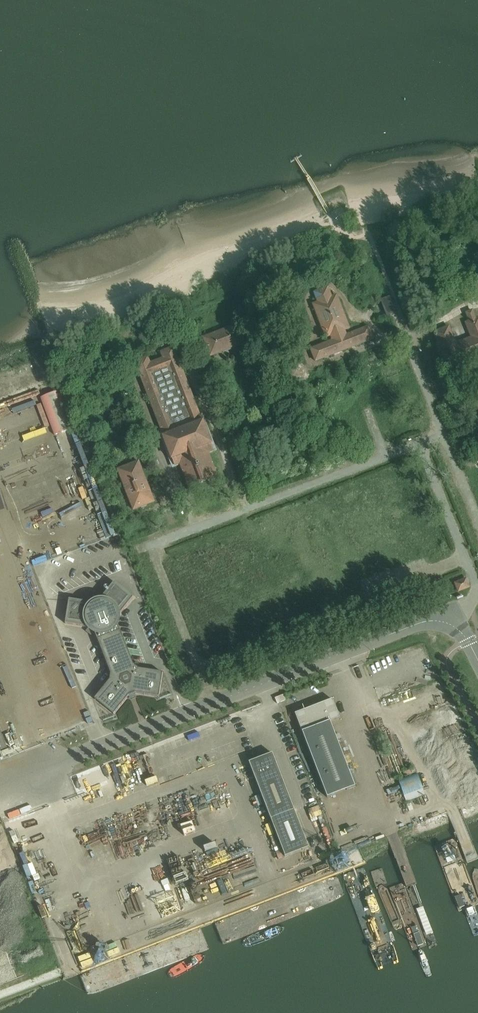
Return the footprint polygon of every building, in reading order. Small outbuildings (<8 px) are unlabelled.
[(315,362),(372,340),(367,327),(345,336),(343,331),(348,329),(335,295),(330,297),(327,288),(313,293),(317,303),(312,305),(325,338),(330,336),(332,341),(310,350),(315,362)] [(380,301),(386,317),(397,313),(391,297),(380,301)] [(457,365),(477,356),(477,318),(474,320),(471,311),(465,313),(468,322),(464,324),(470,339),(454,345),(447,327),(433,333),(437,344),(435,345),(440,359),(443,357),(446,366),(456,362),(457,365)] [(207,351),(210,357),(243,345),(235,326),(202,339),(205,344),(202,346),(204,352),(207,351)] [(180,464),(189,489),(217,478),(208,453),(213,451),(200,416),(198,416),(172,349),(160,353),(163,359),(149,364),(147,358),(134,363),(161,431),(160,431),(174,467),(180,464)] [(298,355),(288,358),(290,366),(300,363),(298,355)] [(85,387),(92,385),(90,379),(83,382),(85,387)] [(312,410),(302,384),(299,385),(309,412),(312,410)] [(61,390),(40,398),(55,436),(75,428),(61,390)] [(239,422),(226,426),(228,433),(241,428),(239,422)] [(132,502),(130,503),(133,511),(154,503),(151,495),(148,496),(140,475),(142,474),(138,462),(116,470),(121,483),(124,482),(132,502)] [(466,578),(454,583),(458,593),(470,588),(466,578)] [(95,633),(97,640),(120,631),(118,625),(119,618),(134,599),(115,583),(100,602),(94,605),(70,601),(66,625),(90,629),(95,633)] [(134,665),(120,631),(97,640),(111,674),(110,681),(94,699),(114,715),(129,696),(135,694),(159,697),(163,673),(139,669),(134,665)] [(355,787),(330,722),(340,718),(332,700),(295,714),(327,798),(355,787)] [(294,810),(272,754),(250,762),(271,819),(294,810)] [(417,775),(398,781),(404,797),(422,790),(417,775)]
